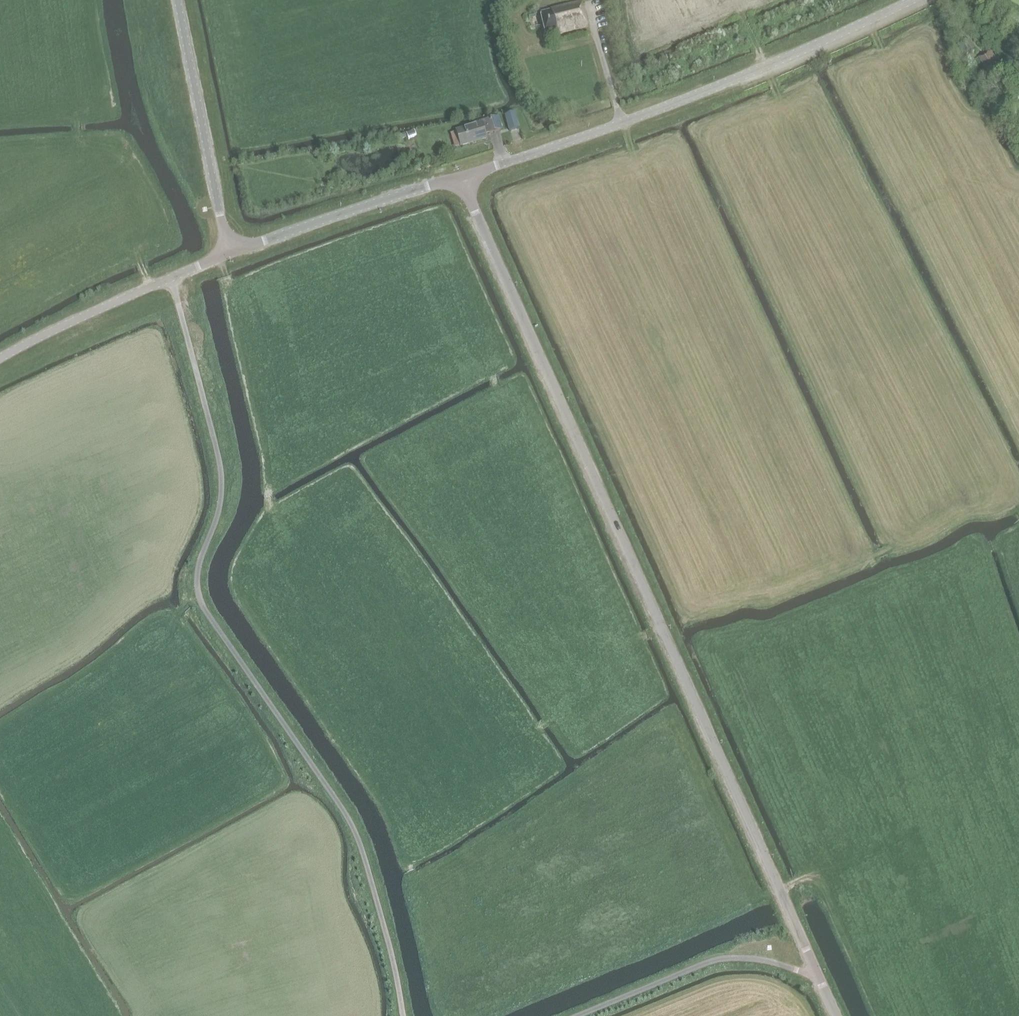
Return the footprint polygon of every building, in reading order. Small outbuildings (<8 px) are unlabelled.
[(541,13),(547,36),(557,34),(557,35),(588,27),(581,1),(551,9),(551,11),(541,13)] [(974,50),(967,39),(962,43),(968,53),(974,50)] [(979,58),(991,77),(1000,72),(998,68),(1000,66),(991,51),(979,58)] [(509,131),(519,128),(514,113),(505,116),(509,131)] [(457,131),(461,145),(486,138),(484,131),(487,130),(488,133),(501,129),(498,117),(474,124),(474,126),(457,131)]
